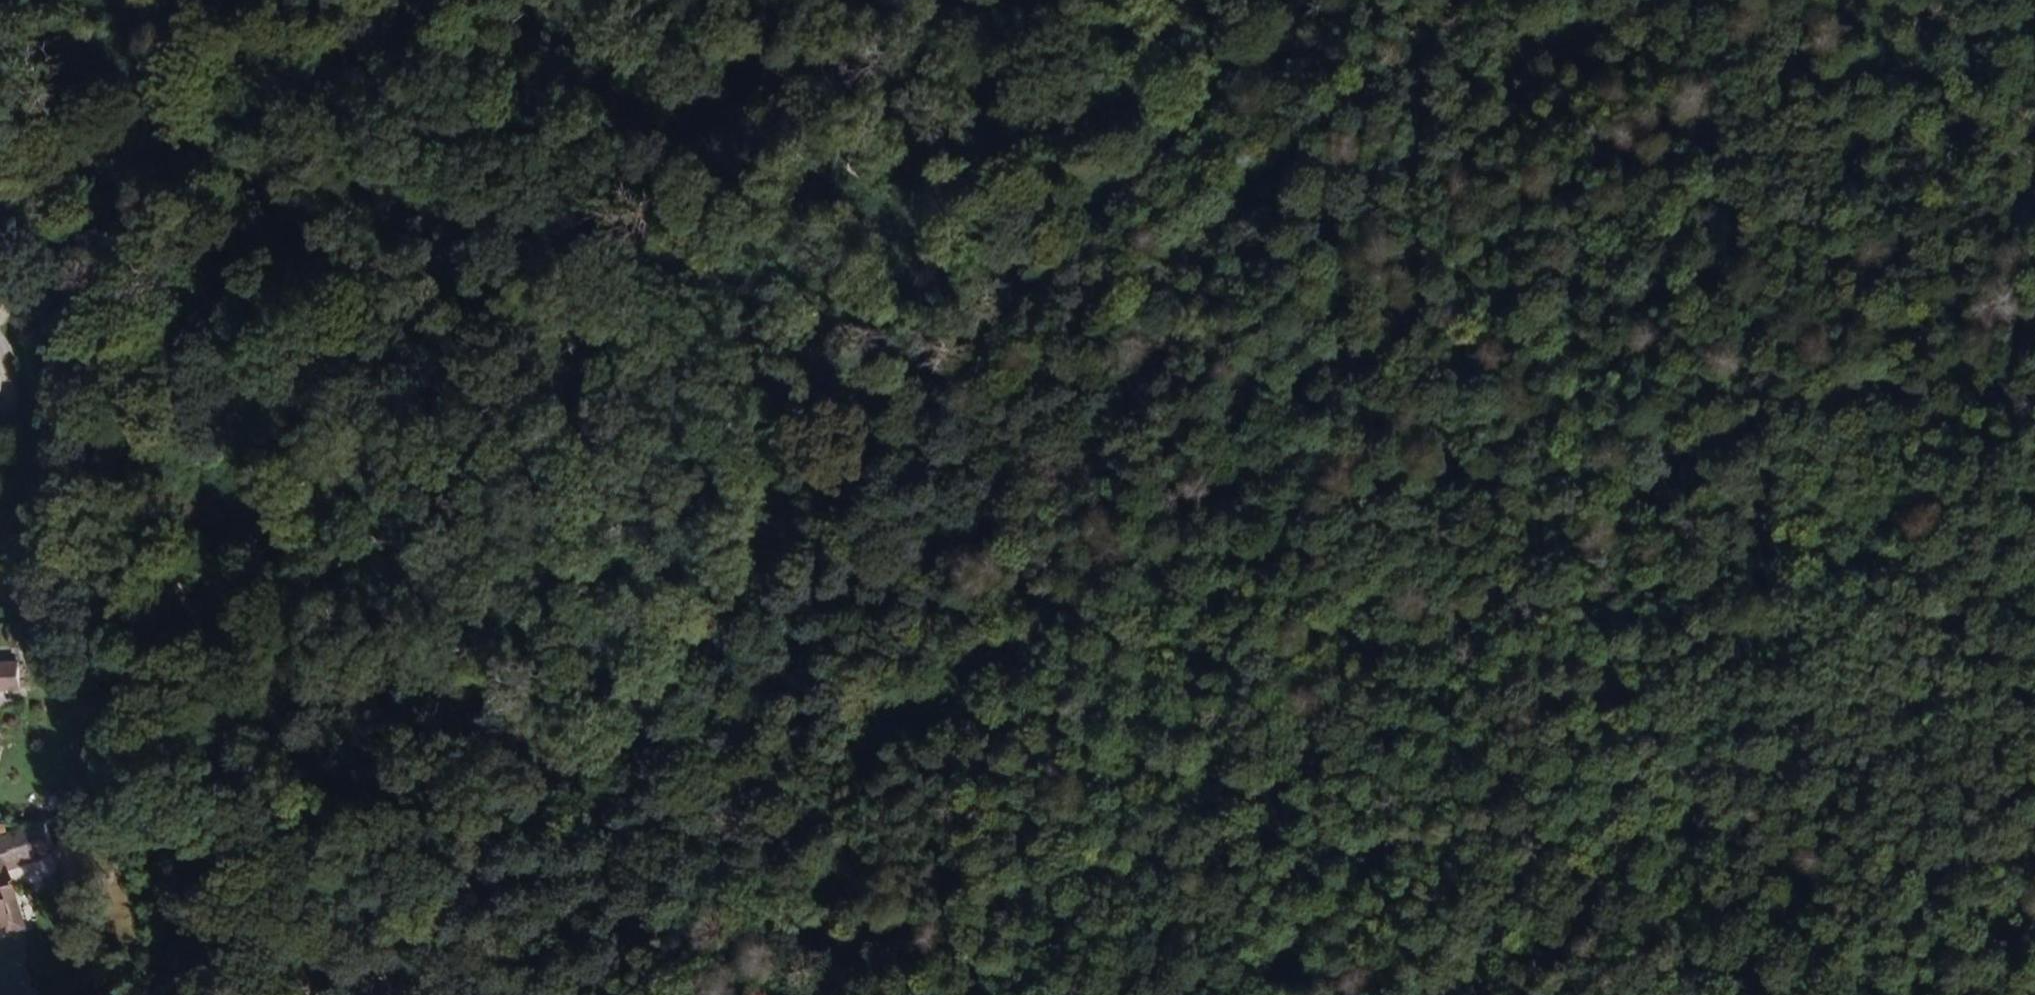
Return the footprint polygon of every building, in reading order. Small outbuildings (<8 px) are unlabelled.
[(18,688),(17,663),(0,663),(0,689),(18,688)] [(2,871),(54,854),(43,822),(0,836),(0,924),(3,934),(21,928),(2,871)]
